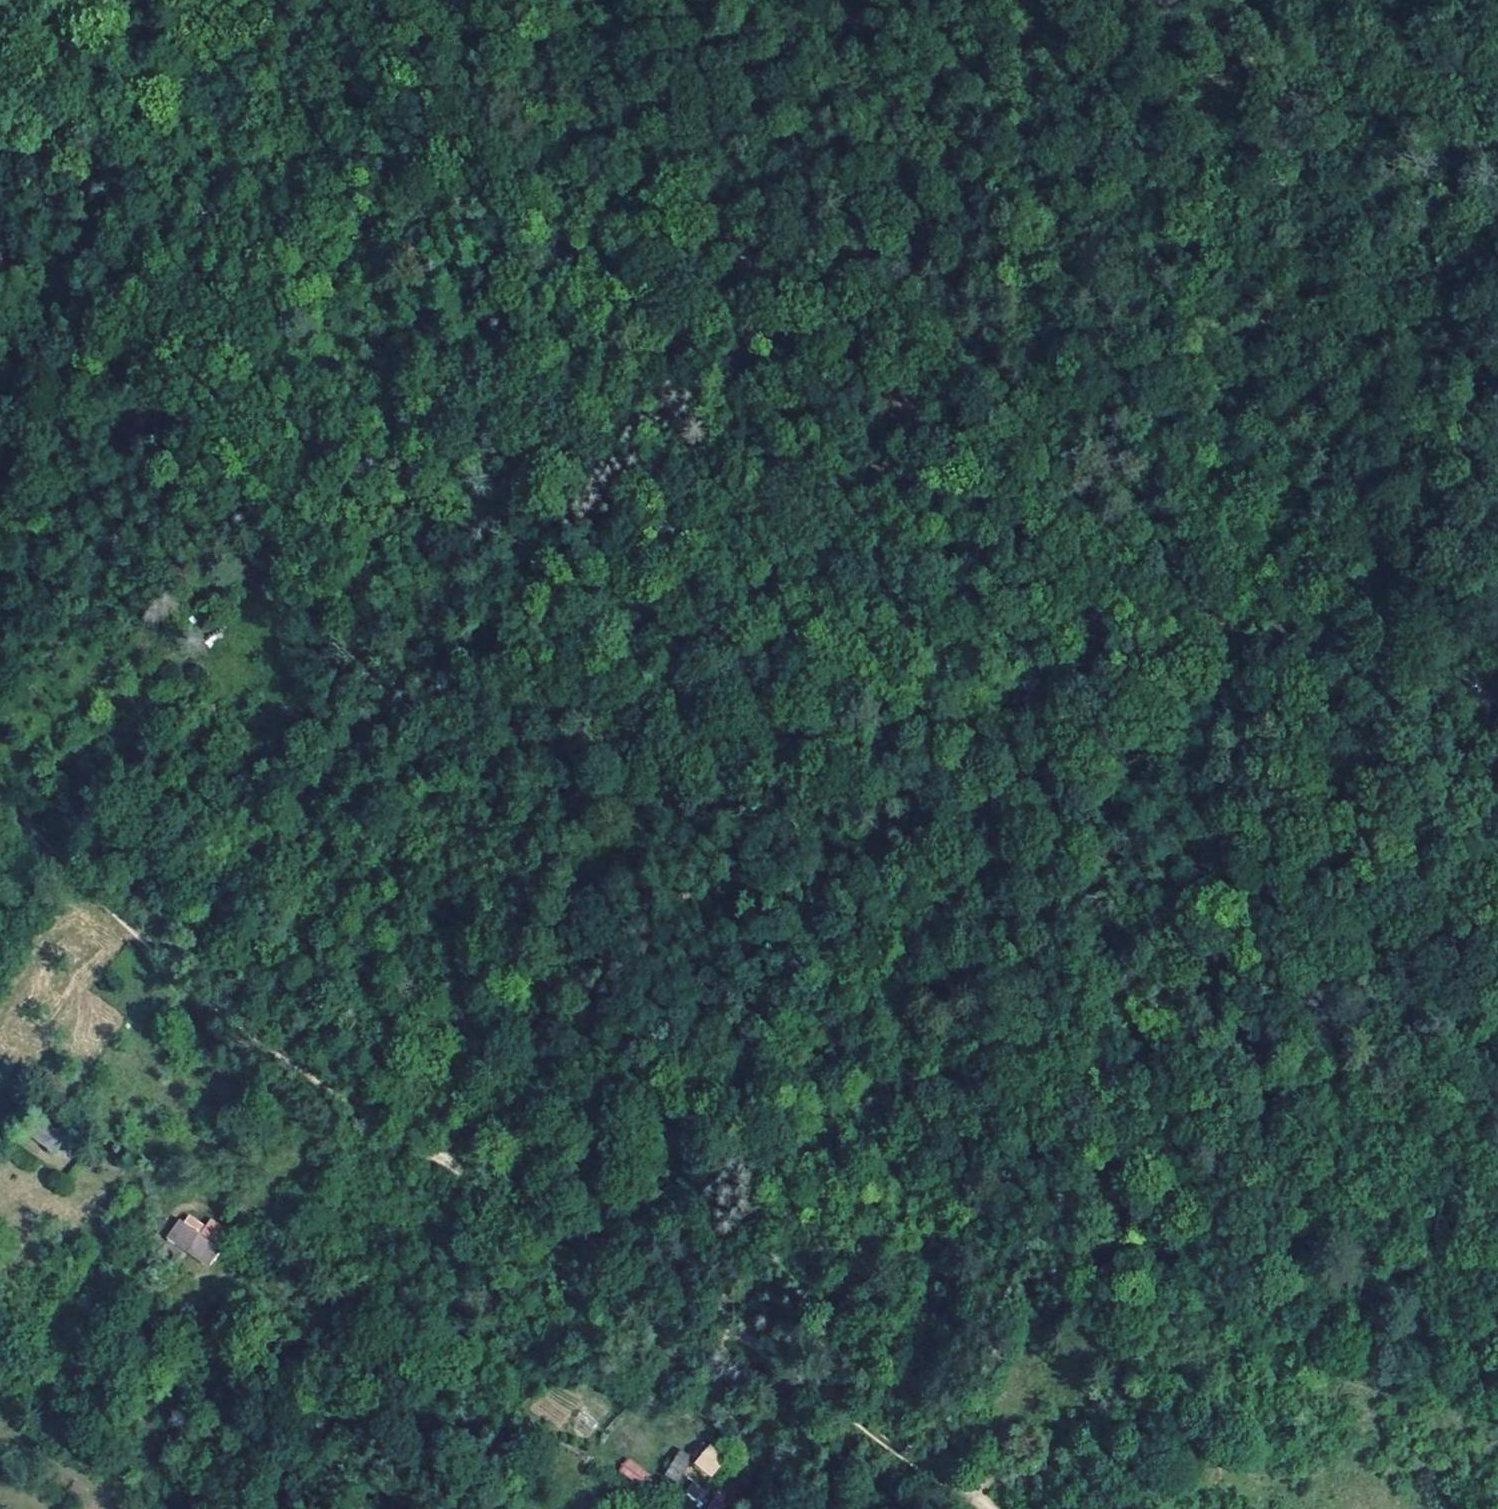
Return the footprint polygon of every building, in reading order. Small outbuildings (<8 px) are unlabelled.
[(80,1146),(40,1118),(29,1135),(60,1156),(65,1150),(73,1156),(80,1146)] [(166,1240),(208,1267),(225,1239),(183,1213),(166,1240)] [(727,1461),(710,1450),(699,1465),(717,1476),(727,1461)] [(668,1478),(681,1487),(684,1482),(682,1481),(694,1460),(682,1453),(668,1478)] [(627,1456),(617,1470),(639,1485),(649,1472),(627,1456)]
